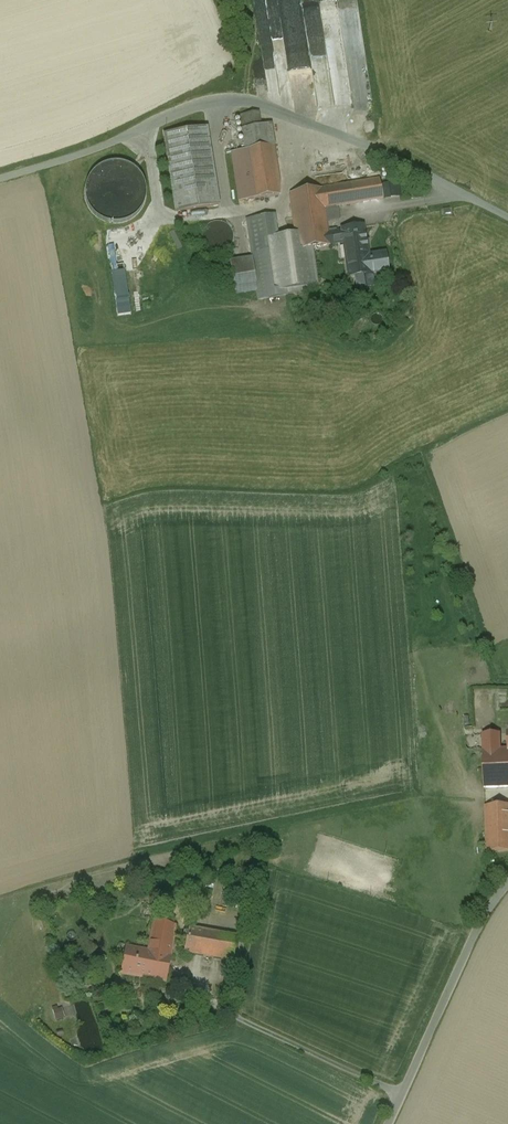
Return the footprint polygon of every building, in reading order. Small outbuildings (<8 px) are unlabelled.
[(320,0),(317,0),(305,2),(304,0),(256,0),(257,12),(269,11),(274,44),(285,42),(291,85),(316,81),(312,48),(326,46),(320,0)] [(342,11),(361,7),(359,0),(340,0),(342,11)] [(257,113),(240,116),(242,129),(259,127),(257,113)] [(259,127),(242,129),(245,151),(267,148),(264,126),(259,127)] [(206,128),(164,135),(176,212),(218,205),(206,128)] [(245,151),(234,153),(242,201),(279,195),(272,147),(267,148),(245,151)] [(120,164),(115,163),(109,164),(105,165),(100,168),(96,171),(93,174),(90,178),(88,183),(87,185),(86,189),(86,193),(87,198),(87,201),(89,205),(91,209),(93,212),(95,214),(98,217),(102,219),(106,221),(112,222),(117,223),(124,222),(128,220),(135,216),(138,213),(141,208),(144,203),(145,199),(145,197),(146,192),(145,187),(144,183),(143,181),(141,177),(137,172),(133,169),(128,166),(124,164),(120,164)] [(379,180),(351,184),(354,203),(382,199),(379,180)] [(351,184),(321,189),(324,207),(324,208),(382,200),(382,199),(354,203),(351,184)] [(389,185),(382,186),(384,199),(391,198),(389,185)] [(321,189),(290,194),(295,233),(326,229),(327,234),(328,234),(324,208),(324,207),(321,189)] [(295,235),(276,237),(273,218),(247,222),(252,259),(256,283),(258,301),(287,297),(287,295),(312,291),(311,287),(317,286),(312,249),(298,251),(295,233),(290,194),(295,235)] [(219,222),(217,222),(214,222),(212,223),(209,224),(207,226),(205,228),(204,230),(203,232),(202,234),(202,235),(201,238),(202,240),(202,242),(203,244),(204,246),(205,248),(206,249),(208,250),(210,251),(212,252),(215,253),(218,253),(221,253),(224,252),(226,251),(227,250),(229,248),(231,246),(232,243),(233,241),(233,239),(233,237),(233,234),(232,232),(232,231),(230,229),(229,227),(226,225),(224,223),(221,222),(219,222)] [(363,227),(342,230),(342,232),(328,234),(327,234),(329,245),(343,243),(348,277),(370,274),(370,273),(368,257),(367,247),(366,248),(363,227)] [(326,229),(295,233),(298,251),(312,249),(329,246),(329,245),(327,234),(326,229)] [(384,254),(368,257),(370,273),(387,271),(384,254)] [(252,259),(230,263),(234,287),(256,283),(252,259)] [(122,316),(136,314),(129,269),(115,271),(122,316)] [(500,750),(499,734),(482,734),(484,789),(507,788),(507,749),(500,750)] [(485,806),(486,852),(507,851),(507,805),(485,806)] [(209,879),(209,887),(223,887),(223,879),(209,879)] [(148,950),(171,955),(176,925),(153,921),(148,950)] [(237,936),(189,928),(184,953),(232,961),(237,936)] [(148,950),(126,946),(122,974),(166,982),(171,955),(148,950)] [(70,1003),(55,1006),(58,1019),(73,1015),(70,1003)]
